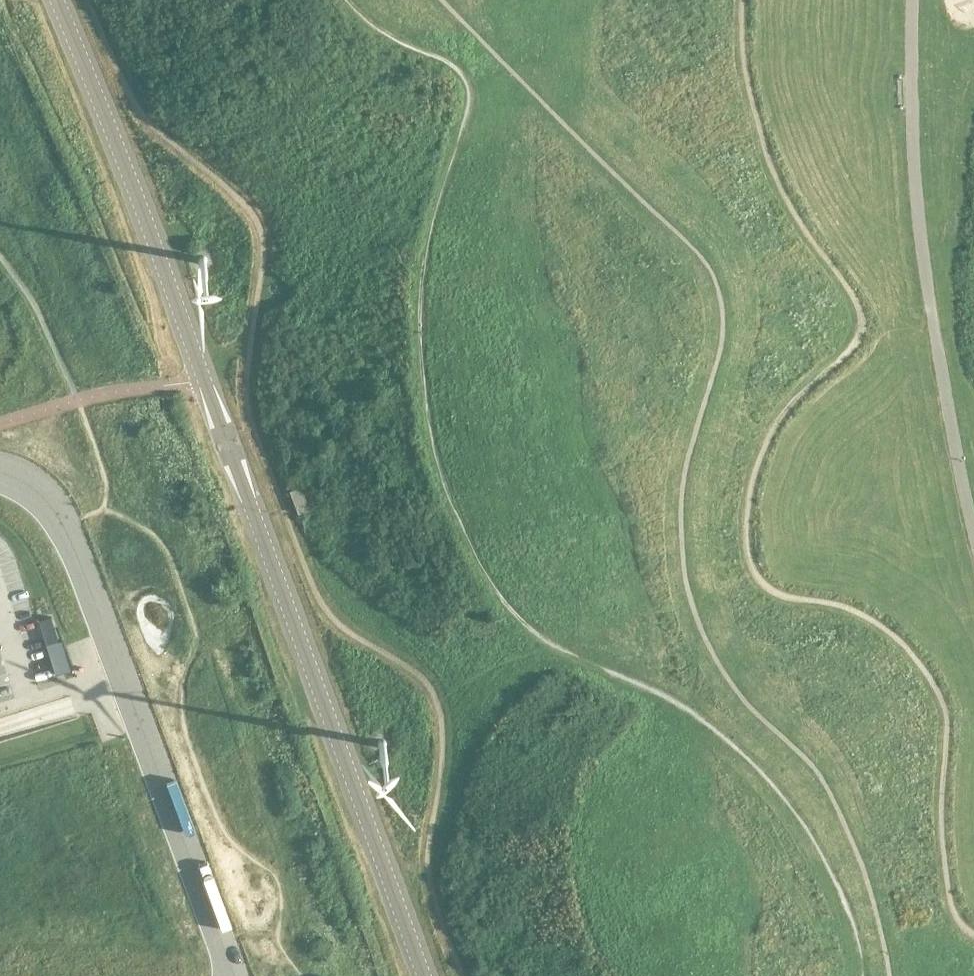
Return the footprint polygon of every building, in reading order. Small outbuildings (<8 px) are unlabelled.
[(198,256),(197,259),(198,263),(201,265),(205,264),(207,260),(206,257),(202,255),(198,256)] [(301,486),(289,490),(298,512),(309,508),(301,486)] [(69,668),(56,616),(42,619),(55,671),(69,668)] [(378,740),(377,744),(378,747),(382,749),(385,747),(387,744),(385,740),(382,739),(378,740)]
